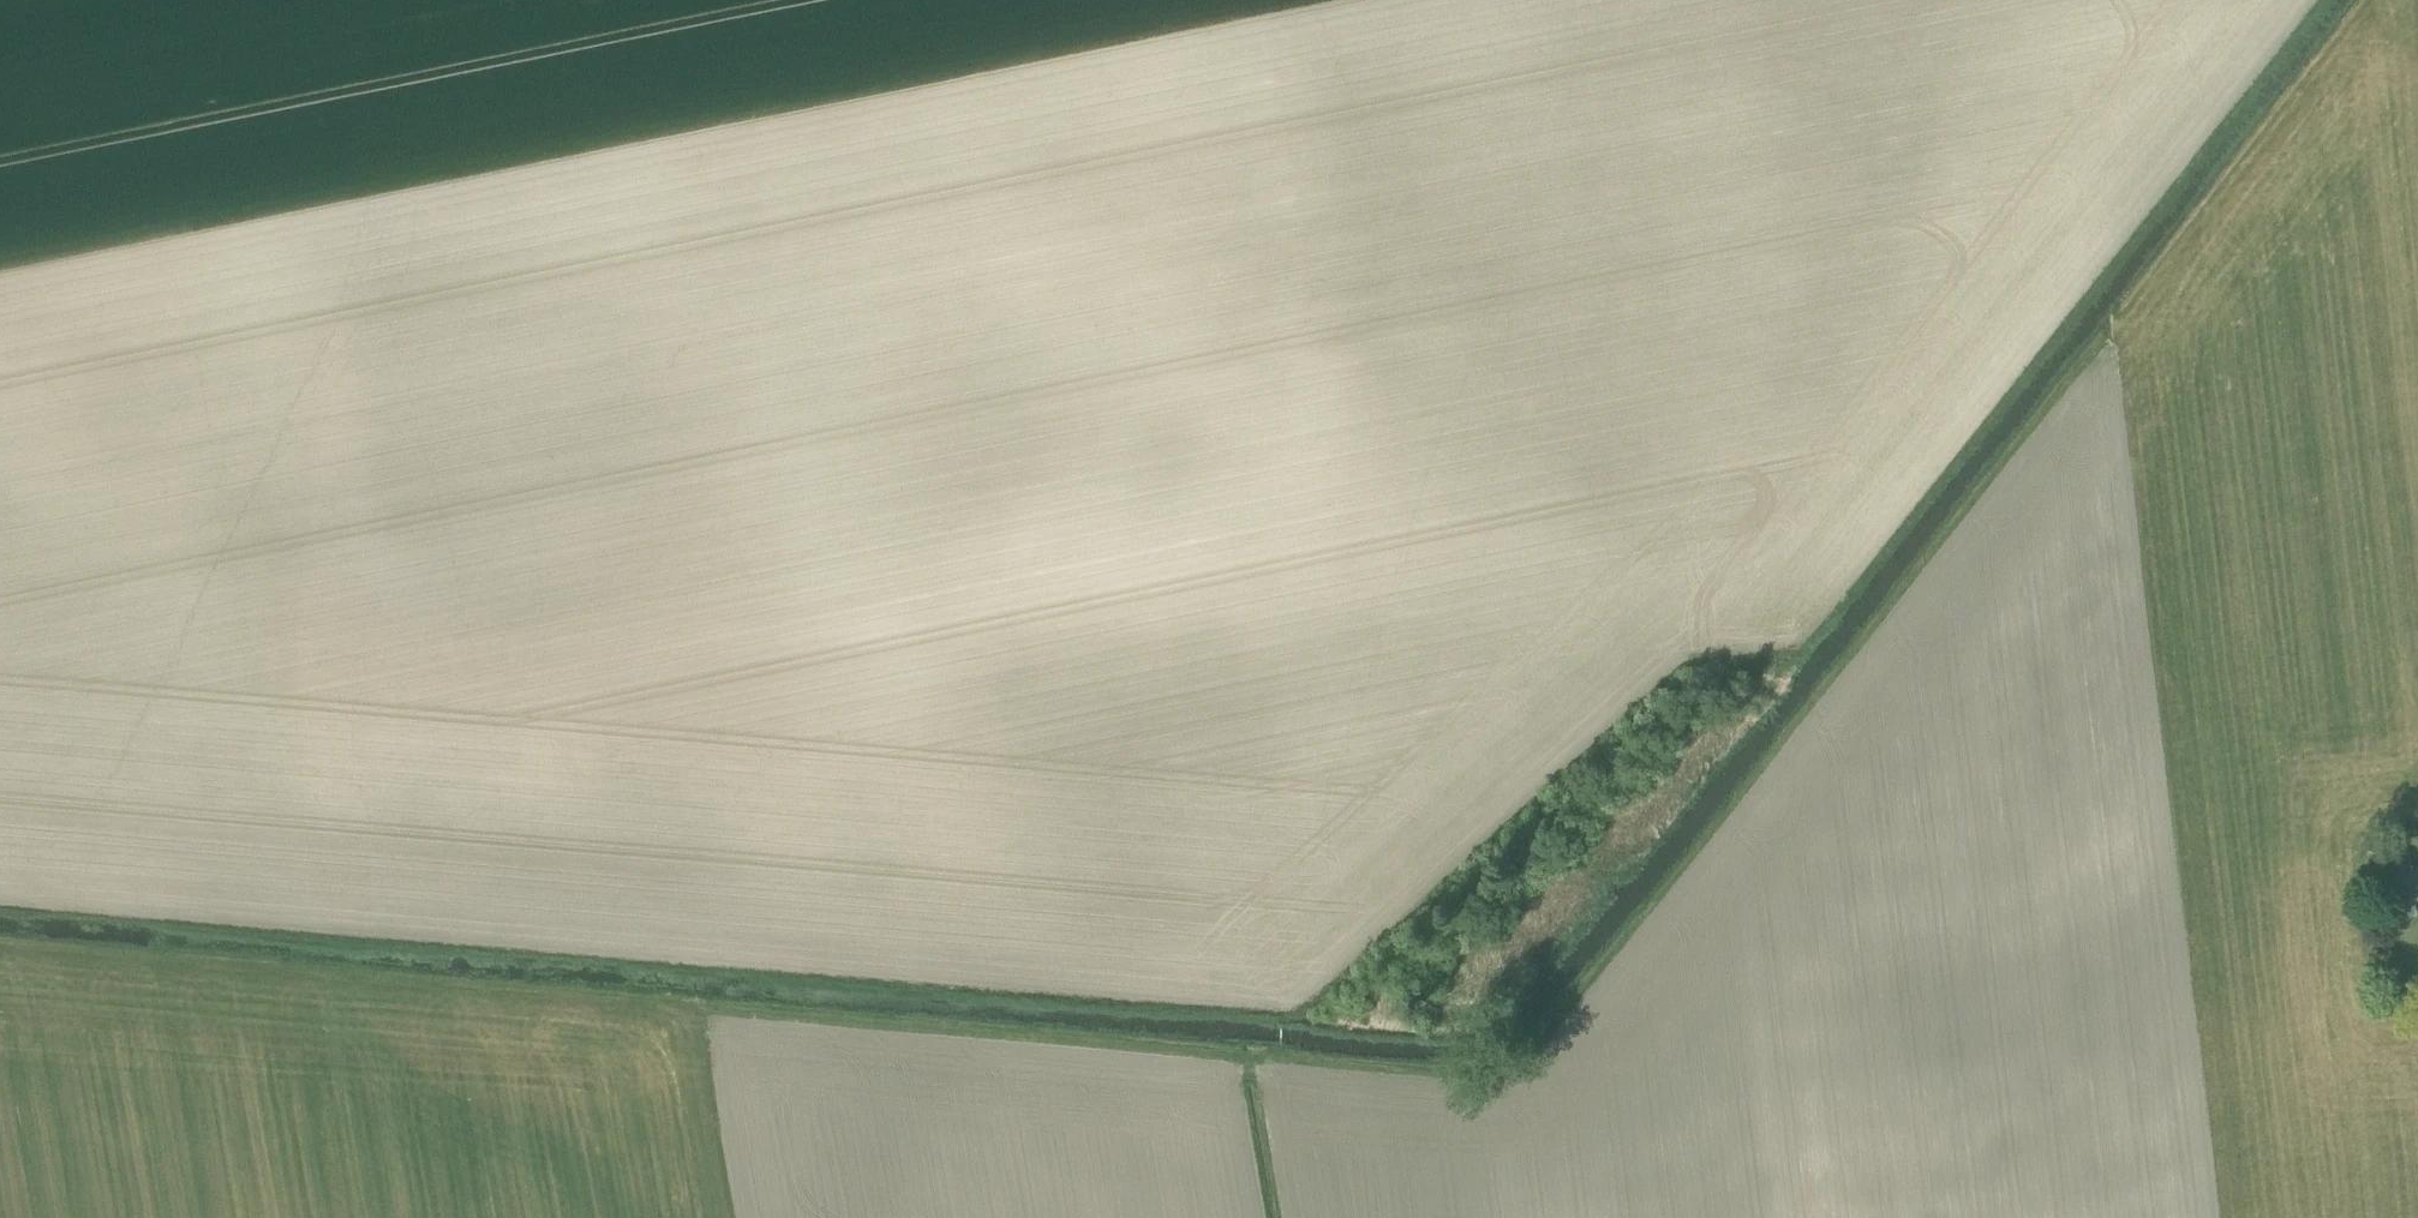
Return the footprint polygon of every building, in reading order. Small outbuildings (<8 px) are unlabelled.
[(2417,900),(2417,868),(2413,868),(2395,871),(2399,903),(2414,901),(2417,900)]
